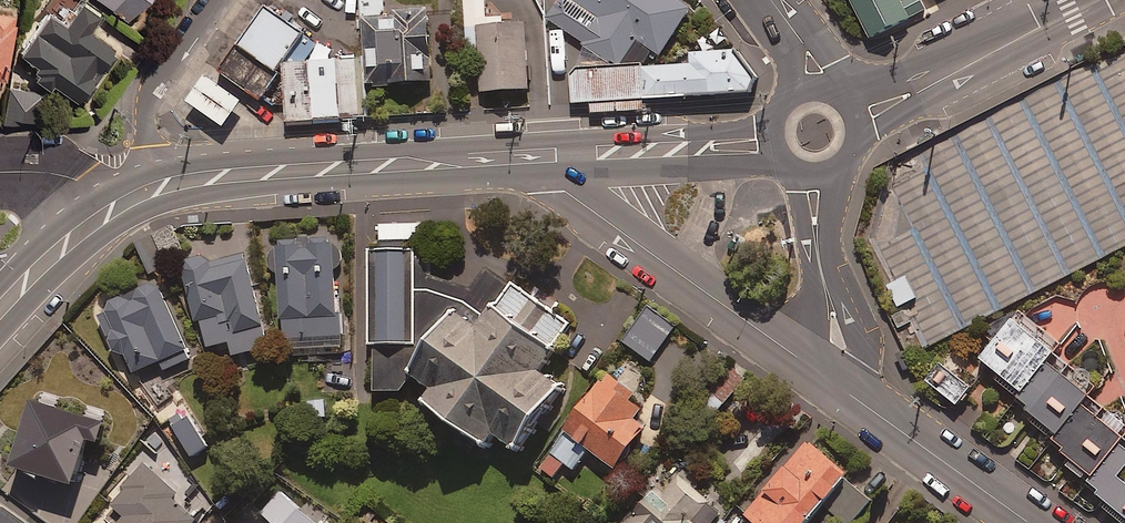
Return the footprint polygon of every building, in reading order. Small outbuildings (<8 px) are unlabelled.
[(81,0),(73,0),(59,19),(43,8),(15,49),(37,64),(34,70),(73,97),(111,44),(85,27),(96,11),(81,0)] [(128,17),(140,0),(103,0),(128,17)] [(366,86),(391,85),(391,77),(432,76),(430,7),(384,8),(384,0),(364,0),(366,58),(366,86)] [(467,47),(478,46),(481,89),(529,86),(525,18),(486,21),(485,0),(464,0),(467,47)] [(547,17),(584,41),(582,45),(609,63),(644,60),(652,48),(660,53),(691,7),(681,0),(545,0),(547,17)] [(871,36),(910,17),(902,0),(853,0),(871,36)] [(303,32),(266,6),(221,70),(261,99),(278,75),(275,72),(303,32)] [(5,78),(9,8),(0,7),(0,78),(5,78)] [(752,91),(756,75),(735,48),(690,50),(690,61),(570,66),(571,101),(592,101),(592,111),(646,109),(645,96),(752,91)] [(898,159),(929,223),(891,241),(936,335),(1124,244),(1124,50),(898,159)] [(366,86),(366,58),(285,60),(287,121),(367,119),(366,86)] [(243,98),(207,72),(188,99),(224,124),(243,98)] [(44,94),(9,84),(1,114),(37,123),(44,94)] [(337,297),(336,267),(341,261),(343,251),(339,242),(332,236),(279,237),(279,244),(270,250),(268,260),(272,269),(279,273),(280,352),(342,351),(341,297),(337,297)] [(268,345),(246,254),(209,262),(207,254),(182,260),(196,319),(202,318),(209,345),(230,340),(233,353),(268,345)] [(475,320),(455,305),(408,370),(436,390),(423,407),(486,452),(494,440),(522,460),(575,386),(550,368),(583,323),(511,271),(475,320)] [(907,275),(887,284),(897,308),(917,299),(907,275)] [(192,357),(156,280),(94,308),(115,352),(124,348),(134,371),(160,359),(165,370),(192,357)] [(675,326),(650,307),(624,341),(650,360),(675,326)] [(1019,394),(1055,348),(1012,315),(980,356),(999,371),(995,376),(1019,394)] [(1019,394),(1015,399),(1035,415),(1030,423),(1053,441),(1091,393),(1099,383),(1055,348),(1019,394)] [(966,365),(951,352),(928,379),(956,404),(972,385),(959,373),(966,365)] [(648,398),(608,368),(536,463),(553,476),(564,461),(574,469),(590,447),(614,466),(646,423),(635,415),(648,398)] [(1124,434),(1124,419),(1091,393),(1053,441),(1071,455),(1064,464),(1087,483),(1124,434)] [(208,445),(188,417),(173,427),(193,456),(208,445)] [(1087,483),(1105,497),(1101,502),(1124,521),(1124,476),(1121,473),(1124,468),(1124,434),(1087,483)] [(807,439),(745,512),(758,522),(805,522),(848,472),(807,439)] [(143,463),(109,501),(124,515),(117,522),(192,522),(197,518),(173,496),(176,493),(143,463)] [(678,470),(662,488),(656,483),(621,522),(712,522),(723,510),(678,470)] [(260,498),(238,522),(287,522),(260,498)] [(739,514),(730,522),(747,522),(739,514)]
